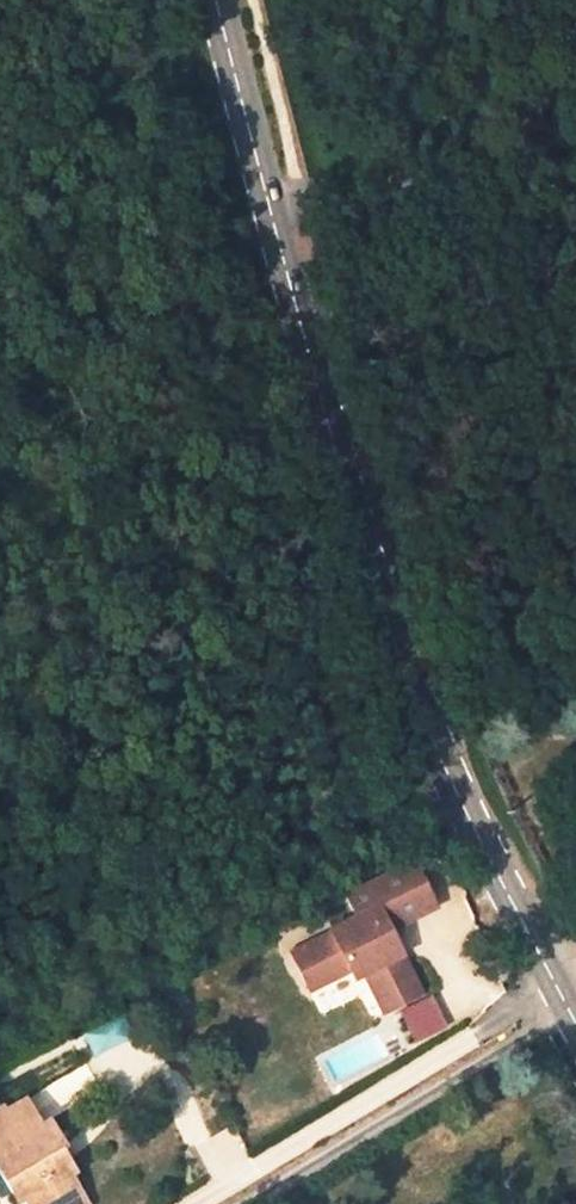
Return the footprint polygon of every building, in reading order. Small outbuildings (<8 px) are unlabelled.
[(386,933),(432,909),(407,862),(339,896),(351,920),(325,933),(326,936),(287,957),(307,995),(346,974),(351,982),(361,976),(382,1016),(419,996),(386,933)] [(433,878),(445,908),(463,900),(450,870),(433,878)] [(97,1056),(135,1036),(123,1013),(85,1034),(97,1056)] [(0,1108),(0,1173),(4,1181),(13,1175),(26,1198),(30,1203),(69,1203),(83,1197),(70,1176),(74,1173),(66,1160),(58,1165),(50,1151),(58,1146),(61,1145),(48,1120),(39,1126),(23,1100),(4,1111),(1,1107),(0,1108)] [(58,1165),(66,1160),(58,1146),(50,1151),(58,1165)] [(13,1175),(4,1181),(17,1203),(26,1198),(13,1175)]
